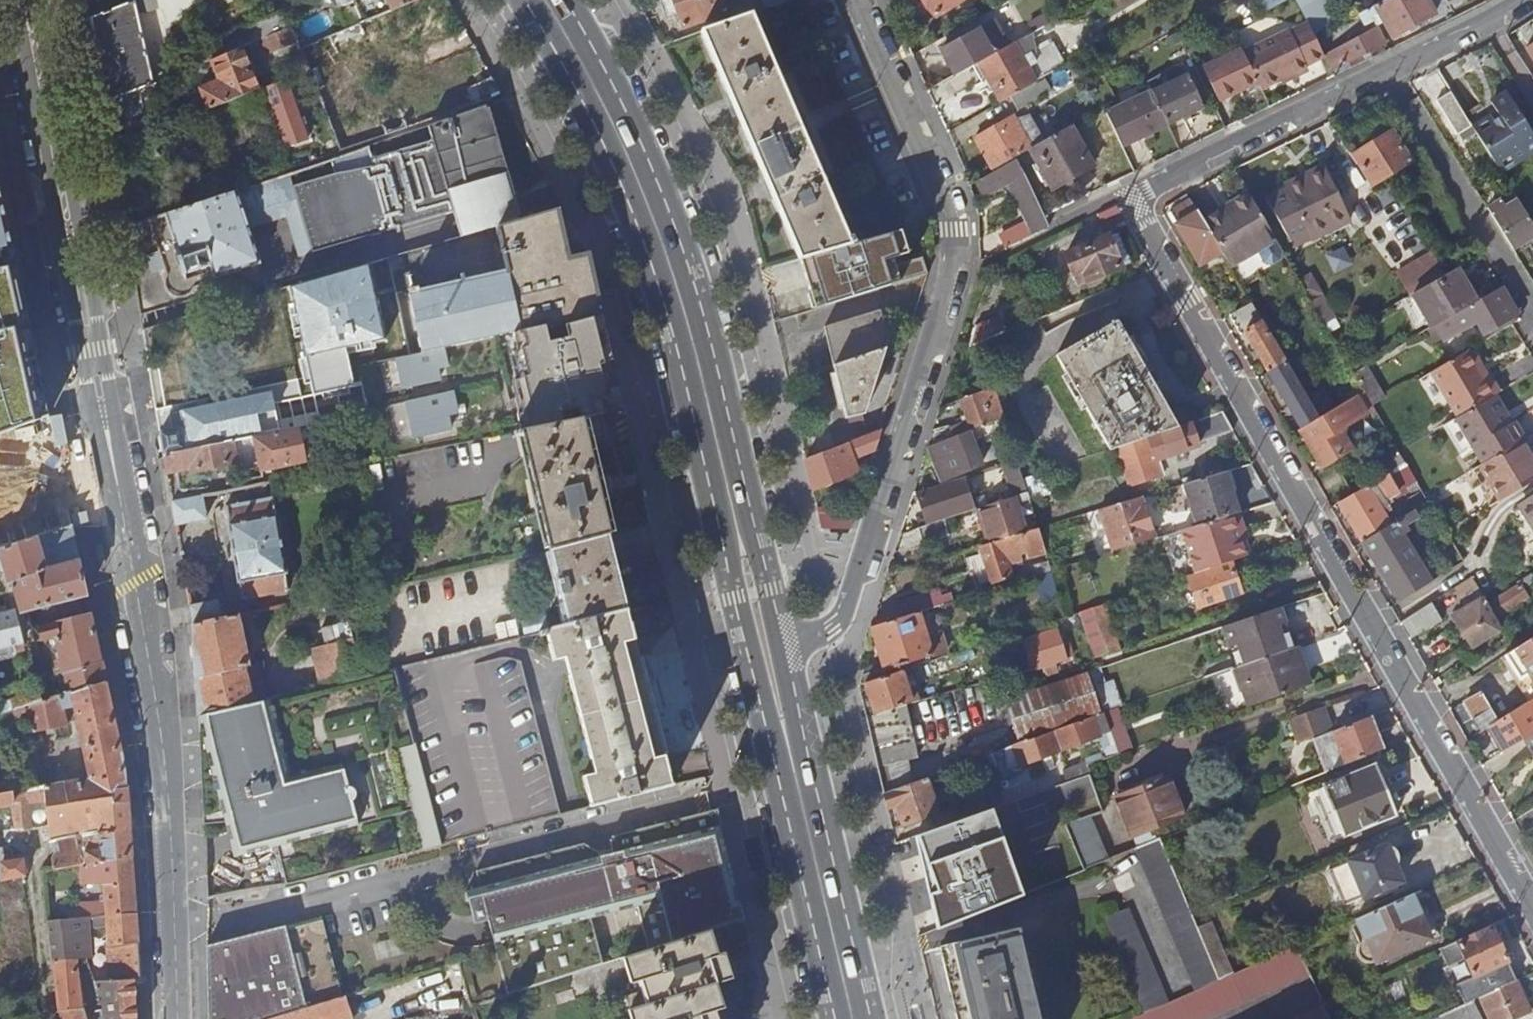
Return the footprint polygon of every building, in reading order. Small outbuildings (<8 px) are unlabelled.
[(139,92),(177,76),(166,29),(181,22),(228,0),(140,0),(92,19),(98,54),(106,105),(139,92)] [(358,0),(333,0),(337,9),(346,5),(358,0)] [(391,12),(386,0),(377,0),(383,15),(391,12)] [(420,0),(386,0),(391,12),(420,0)] [(662,11),(691,0),(658,0),(662,11)] [(662,11),(665,20),(677,16),(682,29),(727,12),(722,0),(691,0),(662,11)] [(790,0),(761,0),(764,9),(790,0)] [(962,0),(924,0),(934,17),(962,0)] [(1286,0),(1257,0),(1264,12),(1286,0)] [(1302,15),(1307,23),(1313,34),(1323,28),(1316,16),(1327,11),(1321,0),(1294,0),(1302,15)] [(1357,13),(1365,26),(1374,21),(1373,18),(1378,15),(1391,37),(1432,14),(1425,0),(1381,0),(1357,13)] [(1316,16),(1323,28),(1334,23),(1327,11),(1316,16)] [(285,12),(188,54),(194,69),(211,62),(242,49),(262,41),(291,29),(291,28),(285,12)] [(853,244),(854,244),(851,236),(846,238),(750,14),(701,32),(798,259),(799,260),(838,248),(853,244)] [(389,64),(369,21),(348,30),(327,38),(337,60),(311,70),(318,89),(389,64)] [(1256,83),(1259,88),(1278,79),(1305,67),(1304,66),(1325,58),(1323,55),(1313,34),(1307,23),(1289,31),(1288,30),(1241,51),(1256,83)] [(998,47),(1015,39),(1009,26),(992,35),(998,47)] [(1325,58),(1330,71),(1385,44),(1376,26),(1323,55),(1325,58)] [(269,56),(297,44),(291,29),(262,41),(269,56)] [(953,76),(977,63),(988,57),(973,30),(960,37),(961,40),(940,53),(953,76)] [(1032,84),(1034,83),(1012,43),(988,57),(977,63),(1000,103),(1009,97),(1032,84)] [(208,111),(259,90),(242,49),(211,62),(220,82),(200,91),(208,111)] [(1241,51),(1240,50),(1203,68),(1218,101),(1256,83),(1241,51)] [(1194,68),(1190,58),(1147,82),(1150,90),(1194,68)] [(432,69),(431,65),(387,81),(396,102),(439,87),(437,82),(440,81),(441,79),(438,69),(435,68),(432,69)] [(1307,71),(1305,67),(1278,79),(1280,84),(1307,71)] [(500,94),(490,77),(466,88),(472,104),(500,94)] [(1188,77),(1152,93),(1167,125),(1203,108),(1188,77)] [(1050,92),(1042,78),(1034,83),(1032,84),(1040,98),(1050,92)] [(386,135),(404,129),(396,102),(387,81),(368,88),(386,135)] [(299,119),(286,83),(266,89),(279,127),(299,119)] [(1017,110),(1040,98),(1032,84),(1009,97),(1017,110)] [(108,115),(110,129),(127,126),(129,133),(148,130),(139,92),(106,105),(108,115)] [(1464,118),(1448,92),(1434,101),(1455,135),(1469,127),(1464,118)] [(1167,125),(1152,93),(1106,114),(1116,134),(1122,146),(1166,125),(1167,125)] [(1498,172),(1532,151),(1532,138),(1504,93),(1464,118),(1469,127),(1498,172)] [(518,220),(483,106),(426,126),(436,159),(299,202),(289,174),(191,206),(125,225),(134,279),(140,315),(179,303),(181,298),(187,296),(196,287),(215,281),(214,277),(257,263),(246,228),(284,217),(296,258),(451,210),(460,237),(497,226),(518,220)] [(1016,157),(1030,149),(1012,117),(974,139),(992,171),(1016,157)] [(1060,132),(1080,174),(1093,167),(1070,126),(1060,132)] [(1060,132),(1030,149),(1053,189),(1080,174),(1060,132)] [(1371,187),(1409,163),(1391,132),(1352,157),(1371,187)] [(162,158),(162,148),(153,149),(153,158),(162,158)] [(1050,228),(1018,161),(995,173),(994,172),(976,182),(983,196),(1007,184),(1028,223),(1002,236),(1008,248),(1050,228)] [(1312,241),(1349,223),(1324,170),(1286,189),(1287,190),(1265,200),(1292,248),(1311,239),(1312,241)] [(1228,266),(1273,240),(1248,196),(1202,222),(1220,252),(1228,266)] [(14,265),(13,259),(6,228),(0,197),(0,268),(14,265)] [(1202,222),(1189,201),(1168,213),(1198,265),(1220,252),(1202,222)] [(1532,236),(1532,229),(1516,201),(1503,209),(1498,201),(1484,209),(1505,241),(1511,250),(1532,236)] [(556,209),(518,220),(497,226),(508,273),(458,284),(456,279),(448,281),(449,286),(419,293),(417,288),(409,290),(410,295),(408,295),(420,354),(453,346),(544,326),(545,330),(551,329),(601,315),(587,254),(568,259),(556,209)] [(1107,230),(1116,225),(1107,209),(1089,218),(1096,232),(1105,227),(1107,230)] [(1064,255),(1072,274),(1082,270),(1087,282),(1129,264),(1115,234),(1064,255)] [(888,282),(920,271),(908,239),(871,251),(873,257),(879,255),(888,282)] [(857,256),(853,244),(838,248),(842,261),(857,256)] [(1444,276),(1436,263),(1423,270),(1418,262),(1396,274),(1409,297),(1410,296),(1444,276)] [(47,417),(30,337),(14,265),(0,268),(0,433),(47,417)] [(1082,270),(1072,274),(1077,285),(1087,282),(1082,270)] [(1473,304),(1454,271),(1444,276),(1410,296),(1429,330),(1444,321),(1473,304)] [(1308,277),(1298,283),(1308,300),(1318,294),(1308,277)] [(872,287),(880,284),(877,278),(870,281),(872,287)] [(1515,316),(1499,289),(1473,304),(1444,321),(1453,336),(1476,323),(1482,335),(1515,316)] [(1319,297),(1309,303),(1322,324),(1331,319),(1319,297)] [(1243,333),(1266,372),(1284,361),(1268,334),(1249,302),(1227,315),(1238,335),(1243,333)] [(822,328),(832,367),(884,349),(887,337),(878,309),(822,328)] [(976,323),(969,345),(1005,330),(998,314),(976,323)] [(1109,450),(1176,426),(1116,319),(1055,353),(1109,450)] [(561,369),(551,329),(545,330),(544,326),(453,346),(462,393),(481,389),(489,387),(561,369)] [(884,349),(832,367),(845,419),(864,414),(884,349)] [(1486,378),(1469,350),(1464,353),(1481,380),(1486,378)] [(1456,418),(1491,397),(1496,395),(1486,378),(1481,380),(1464,353),(1429,373),(1456,418)] [(1266,372),(1300,429),(1318,418),(1284,361),(1266,372)] [(374,390),(369,365),(357,367),(362,393),(374,390)] [(149,371),(154,400),(184,395),(179,366),(149,371)] [(1351,375),(1361,392),(1370,407),(1382,400),(1363,368),(1351,375)] [(561,369),(489,387),(491,392),(495,391),(499,407),(535,399),(537,408),(554,405),(552,395),(566,391),(561,369)] [(456,431),(452,411),(462,409),(457,387),(392,402),(401,443),(456,431)] [(946,430),(932,435),(928,447),(966,431),(970,430),(991,421),(986,409),(998,404),(992,387),(958,400),(967,422),(946,430)] [(1361,392),(1345,402),(1356,421),(1372,411),(1370,407),(1361,392)] [(1481,465),(1520,442),(1524,440),(1513,421),(1507,424),(1491,397),(1456,418),(1454,420),(1481,465)] [(1300,429),(1297,430),(1307,447),(1311,454),(1320,469),(1351,451),(1343,437),(1346,426),(1356,421),(1345,402),(1318,418),(1300,429)] [(338,411),(340,419),(367,413),(368,413),(366,405),(365,405),(338,411)] [(275,408),(159,432),(163,457),(253,438),(296,428),(320,423),(317,415),(279,423),(275,408)] [(1161,477),(1157,467),(1153,469),(1148,457),(1153,455),(1155,461),(1197,447),(1196,443),(1232,431),(1221,412),(1117,448),(1129,487),(1161,477)] [(608,535),(581,417),(520,430),(549,550),(607,536),(608,535)] [(984,443),(1008,433),(1002,418),(1002,417),(991,421),(970,430),(974,441),(982,437),(984,443)] [(52,438),(48,423),(19,429),(23,444),(52,438)] [(296,428),(253,438),(256,454),(257,460),(260,472),(303,462),(296,428)] [(856,457),(874,450),(881,430),(850,442),(856,457)] [(966,431),(928,447),(927,449),(940,482),(979,466),(966,431)] [(253,438),(163,457),(166,474),(176,472),(188,469),(193,471),(233,463),(235,459),(240,458),(256,454),(253,438)] [(1532,483),(1532,464),(1520,442),(1481,465),(1479,467),(1500,502),(1532,483)] [(812,492),(824,487),(851,477),(857,474),(846,443),(804,460),(812,492)] [(1311,454),(1307,447),(1302,450),(1307,456),(1311,454)] [(257,460),(256,454),(240,458),(241,463),(257,460)] [(1153,469),(1157,467),(1155,461),(1153,455),(1148,457),(1153,469)] [(1026,492),(1022,480),(1016,459),(1005,463),(1009,476),(1004,477),(1011,497),(1026,492)] [(261,478),(260,472),(257,460),(241,463),(237,468),(240,482),(261,478)] [(16,467),(0,472),(0,523),(13,519),(11,512),(30,506),(16,467)] [(1238,513),(1224,472),(1182,485),(1196,526),(1238,513)] [(1387,475),(1377,480),(1385,494),(1395,489),(1387,475)] [(851,477),(824,487),(831,504),(858,493),(851,477)] [(965,512),(975,509),(963,477),(954,480),(965,512)] [(942,520),(965,512),(954,480),(915,493),(927,525),(942,520)] [(71,526),(61,481),(37,487),(43,509),(26,515),(35,538),(71,526)] [(1366,487),(1338,503),(1361,543),(1389,526),(1366,487)] [(975,509),(987,544),(1023,533),(1014,505),(1028,500),(1026,492),(1011,497),(975,509)] [(202,496),(171,502),(175,526),(205,519),(202,496)] [(289,590),(273,497),(225,506),(241,600),(289,590)] [(1520,505),(1532,526),(1532,497),(1520,505)] [(1142,509),(1139,498),(1134,499),(1138,510),(1142,509)] [(1097,510),(1111,552),(1152,539),(1142,509),(1138,510),(1134,499),(1097,510)] [(849,529),(855,510),(816,508),(821,530),(849,529)] [(1389,526),(1361,543),(1398,603),(1428,584),(1400,535),(1397,530),(1401,527),(1415,519),(1412,512),(1409,514),(1389,526)] [(1243,529),(1238,513),(1196,526),(1179,531),(1194,574),(1245,557),(1237,531),(1243,529)] [(927,525),(918,528),(923,543),(948,535),(942,520),(927,525)] [(29,540),(25,529),(17,532),(15,525),(0,531),(0,550),(29,540)] [(86,595),(84,585),(71,526),(35,538),(29,540),(0,550),(0,572),(6,570),(19,612),(4,615),(2,606),(0,606),(0,649),(33,641),(27,611),(86,595)] [(987,544),(980,546),(985,562),(1008,556),(1010,561),(1020,558),(1019,552),(1024,551),(1027,559),(1044,553),(1036,528),(1023,533),(987,544)] [(607,536),(549,550),(567,625),(625,611),(607,536)] [(1196,608),(1240,594),(1229,563),(1186,578),(1196,608)] [(1041,607),(1058,602),(1049,571),(1032,577),(1041,607)] [(1272,600),(1297,591),(1290,575),(1249,589),(1249,592),(1243,596),(1248,608),(1263,603),(1272,600)] [(1529,575),(1516,584),(1517,586),(1486,605),(1495,619),(1527,599),(1521,590),(1532,582),(1532,581),(1529,575)] [(1501,628),(1495,619),(1486,605),(1485,603),(1472,582),(1457,591),(1467,608),(1470,612),(1469,613),(1474,623),(1461,632),(1471,647),(1501,628)] [(895,620),(918,613),(922,611),(916,596),(890,604),(895,620)] [(192,624),(221,619),(218,600),(189,606),(192,624)] [(1266,612),(1275,609),(1272,600),(1263,603),(1266,612)] [(1228,625),(1266,612),(1263,603),(1248,608),(1225,616),(1228,625)] [(1101,611),(1099,605),(1091,608),(1093,614),(1101,611)] [(1091,608),(1079,612),(1095,657),(1108,653),(1093,614),(1091,608)] [(1470,612),(1467,608),(1452,617),(1461,632),(1474,623),(1469,613),(1470,612)] [(1280,652),(1290,649),(1275,609),(1266,612),(1280,652)] [(1109,655),(1120,651),(1105,610),(1101,611),(1093,614),(1108,653),(1109,655)] [(629,625),(625,611),(567,625),(544,631),(548,644),(547,645),(552,661),(564,658),(594,773),(582,776),(585,793),(586,794),(589,805),(671,785),(667,773),(669,772),(664,755),(652,758),(623,644),(634,641),(630,624),(629,625)] [(1242,665),(1280,652),(1266,612),(1228,625),(1242,665)] [(253,624),(251,613),(221,619),(192,624),(196,673),(197,715),(271,697),(261,662),(245,665),(237,625),(242,626),(253,624)] [(895,620),(870,627),(885,672),(932,656),(918,613),(895,620)] [(71,694),(106,683),(91,615),(32,629),(35,641),(53,637),(58,660),(53,661),(56,671),(61,669),(66,693),(70,693),(71,694)] [(1043,666),(1052,663),(1065,658),(1064,656),(1061,648),(1055,630),(1009,647),(1018,675),(1043,666)] [(1513,650),(1503,656),(1518,680),(1526,675),(1532,687),(1532,637),(1513,650)] [(357,677),(349,639),(314,648),(323,685),(357,677)] [(350,639),(349,639),(357,677),(360,676),(350,639)] [(664,755),(634,641),(623,644),(652,758),(664,755)] [(495,658),(492,644),(394,667),(440,842),(454,839),(475,834),(558,813),(518,661),(509,658),(495,658)] [(1227,715),(1304,688),(1290,649),(1280,652),(1242,665),(1212,675),(1227,715)] [(1056,671),(1052,663),(1043,666),(1046,675),(1056,671)] [(323,685),(271,697),(197,715),(199,745),(276,726),(283,758),(229,799),(224,791),(201,798),(202,809),(202,816),(217,808),(239,815),(266,808),(269,810),(268,813),(275,842),(281,868),(277,870),(280,882),(440,842),(394,667),(360,676),(357,677),(323,685)] [(900,671),(864,684),(872,708),(868,709),(870,716),(876,715),(875,714),(911,702),(900,671)] [(976,760),(985,756),(1016,745),(1021,743),(1019,739),(1097,712),(1084,676),(1006,701),(1016,732),(1010,734),(1007,729),(970,742),(976,760)] [(103,805),(128,803),(127,787),(126,785),(125,769),(117,735),(106,683),(71,694),(70,693),(66,693),(25,707),(29,732),(66,725),(66,721),(76,719),(89,778),(65,781),(62,766),(39,770),(37,735),(21,736),(29,789),(63,783),(67,806),(102,800),(103,805)] [(1493,716),(1481,695),(1451,711),(1469,743),(1482,735),(1474,720),(1484,714),(1487,719),(1493,716)] [(1532,709),(1532,708),(1529,702),(1523,705),(1527,712),(1532,709)] [(865,718),(883,793),(911,783),(906,761),(916,758),(905,705),(876,715),(870,716),(865,718)] [(1504,752),(1525,739),(1532,734),(1532,709),(1527,712),(1523,705),(1498,721),(1488,727),(1504,752)] [(1117,754),(1129,749),(1115,709),(1103,713),(1117,754)] [(1296,742),(1330,731),(1321,709),(1288,721),(1296,742)] [(1099,722),(1097,715),(1021,743),(1016,745),(1020,756),(1027,753),(1030,761),(1099,736),(1094,724),(1099,722)] [(1325,773),(1382,750),(1368,717),(1313,741),(1325,773)] [(697,718),(687,720),(692,747),(671,751),(675,779),(706,775),(697,718)] [(276,726),(199,745),(201,798),(224,791),(229,799),(283,758),(276,726)] [(1330,732),(1330,731),(1296,742),(1297,744),(1330,732)] [(1382,751),(1382,750),(1325,773),(1382,751)] [(896,805),(903,825),(938,812),(926,783),(937,783),(952,778),(951,775),(957,773),(955,767),(911,783),(883,793),(888,808),(896,805)] [(1396,817),(1376,767),(1303,796),(1305,804),(1312,801),(1330,841),(1394,816),(1394,817),(1396,817)] [(1088,778),(998,802),(1003,821),(1022,816),(1025,828),(1033,826),(1041,858),(1062,853),(1050,809),(1093,797),(1088,778)] [(1116,807),(1170,788),(1168,782),(1115,804),(1116,807)] [(130,826),(129,815),(128,803),(103,805),(102,800),(67,806),(63,783),(29,789),(0,794),(0,805),(12,803),(15,829),(31,827),(32,827),(29,803),(45,800),(47,826),(48,834),(90,826),(91,833),(130,826)] [(1182,816),(1170,788),(1116,807),(1128,838),(1182,816)] [(217,808),(202,816),(202,822),(209,821),(224,819),(232,853),(275,842),(268,813),(269,810),(266,808),(239,815),(217,808)] [(744,921),(740,903),(737,904),(719,834),(722,832),(716,809),(686,816),(688,822),(643,833),(641,828),(613,835),(608,843),(609,849),(610,854),(598,857),(596,852),(596,851),(581,842),(544,852),(545,857),(500,869),(499,863),(474,870),(478,886),(464,889),(470,915),(485,912),(506,996),(623,959),(709,931),(744,921)] [(1024,897),(992,810),(916,837),(937,932),(1024,897)] [(688,822),(686,816),(641,828),(643,833),(688,822)] [(1084,869),(1106,860),(1089,817),(1066,825),(1084,869)] [(50,856),(51,868),(78,864),(133,856),(131,839),(130,826),(91,833),(81,834),(83,847),(76,848),(55,851),(50,856)] [(74,836),(76,848),(83,847),(81,834),(74,836)] [(475,834),(454,839),(456,849),(477,844),(475,834)] [(54,840),(55,851),(76,848),(74,836),(54,840)] [(1220,980),(1191,914),(1158,839),(1134,849),(1196,990),(1220,980)] [(1363,898),(1401,882),(1386,847),(1349,863),(1349,864),(1341,867),(1348,885),(1356,882),(1363,898)] [(609,849),(596,852),(598,857),(610,854),(609,849)] [(544,852),(499,863),(500,869),(545,857),(544,852)] [(67,904),(69,919),(105,916),(137,912),(135,882),(133,856),(78,864),(80,885),(103,884),(104,901),(67,904)] [(460,873),(464,889),(478,886),(474,870),(460,873)] [(1415,903),(1411,895),(1356,920),(1359,928),(1352,931),(1358,943),(1355,948),(1356,954),(1358,958),(1361,962),(1365,963),(1370,964),(1374,962),(1375,964),(1437,937),(1421,900),(1415,903)] [(1144,1012),(1168,1001),(1127,909),(1103,919),(1144,1012)] [(104,981),(142,980),(139,937),(137,912),(105,916),(109,971),(104,972),(104,981)] [(206,944),(207,964),(208,1018),(268,1018),(341,997),(320,917),(206,944)] [(69,919),(48,922),(52,960),(74,959),(69,919)] [(1465,959),(1473,977),(1456,984),(1465,1004),(1473,1000),(1481,996),(1516,980),(1508,963),(1509,963),(1507,958),(1509,957),(1509,956),(1504,944),(1503,943),(1500,944),(1492,926),(1457,942),(1440,950),(1448,967),(1465,959)] [(1015,928),(939,948),(956,1018),(1038,1018),(1015,928)] [(709,931),(623,959),(630,982),(638,979),(645,1002),(628,1007),(631,1018),(719,1018),(715,1009),(722,1006),(715,983),(733,977),(724,951),(717,953),(709,931)] [(1220,980),(1196,990),(1132,1018),(1209,1018),(1309,975),(1295,946),(1220,980)] [(74,959),(52,960),(53,969),(75,968),(74,959)] [(75,968),(53,969),(57,1011),(63,1018),(85,1018),(81,1006),(76,968),(75,968)] [(1517,979),(1516,980),(1481,996),(1491,1018),(1511,1018),(1531,1010),(1517,979)] [(134,1006),(133,983),(142,983),(142,980),(104,981),(94,982),(102,1018),(135,1018),(134,1006)] [(394,981),(363,990),(369,1013),(400,1003),(394,981)] [(268,1018),(346,1018),(369,1013),(363,990),(341,997),(268,1018)] [(1473,1000),(1465,1004),(1432,1018),(1482,1018),(1473,1000)] [(1323,1003),(1292,1018),(1330,1018),(1323,1003)]
